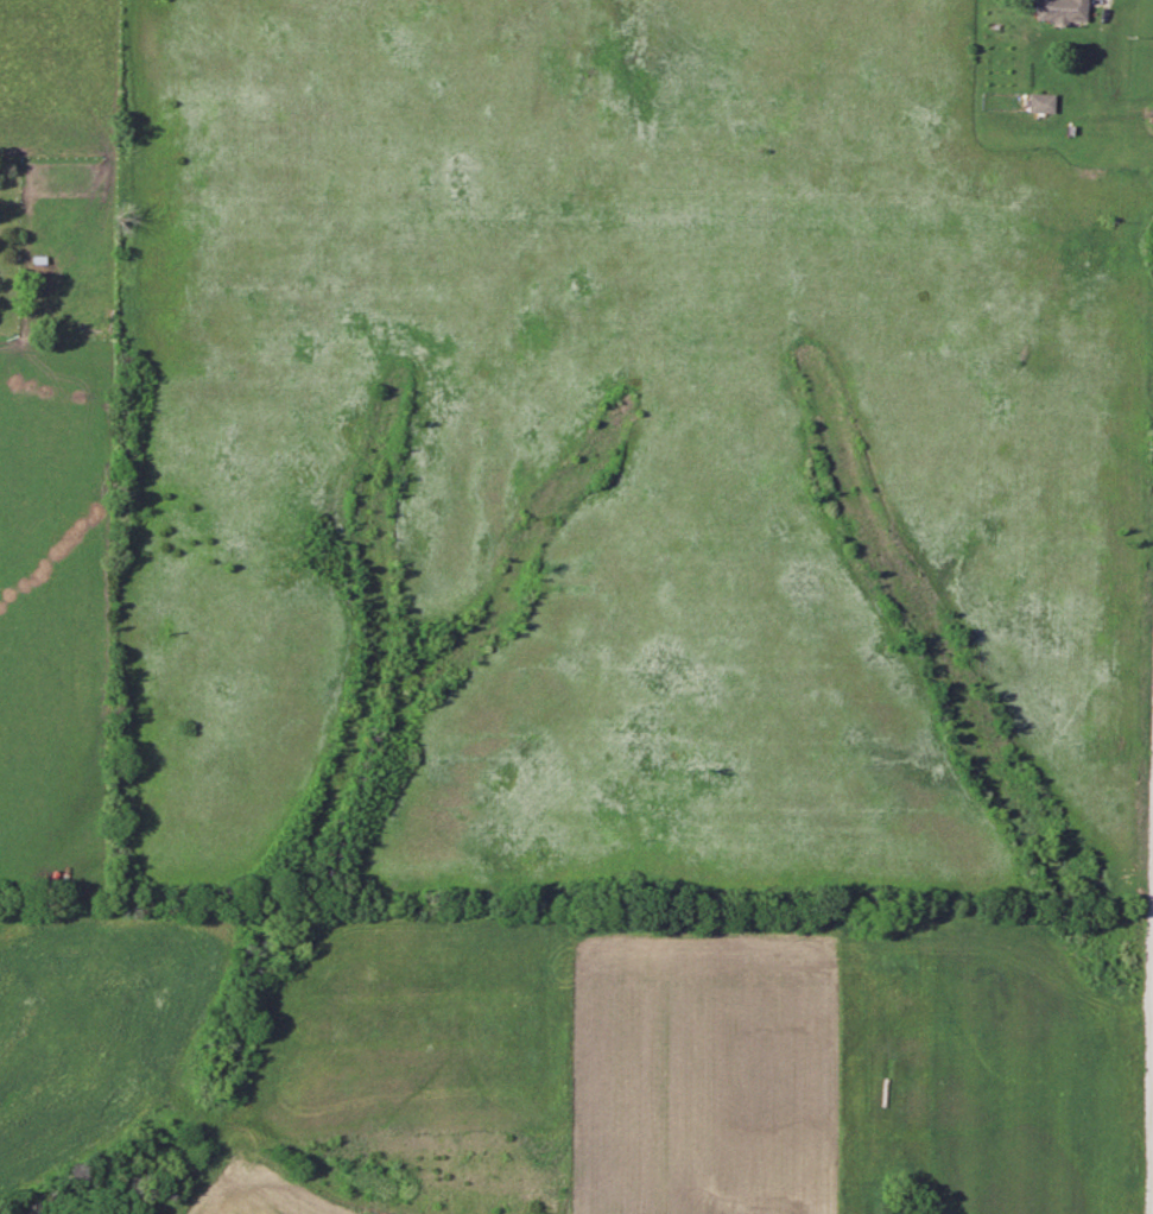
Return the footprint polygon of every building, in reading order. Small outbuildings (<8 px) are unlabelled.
[(1085,23),(1085,0),(1034,0),(1034,23),(1085,23)] [(1052,95),(1027,94),(1027,113),(1052,113),(1052,95)]
